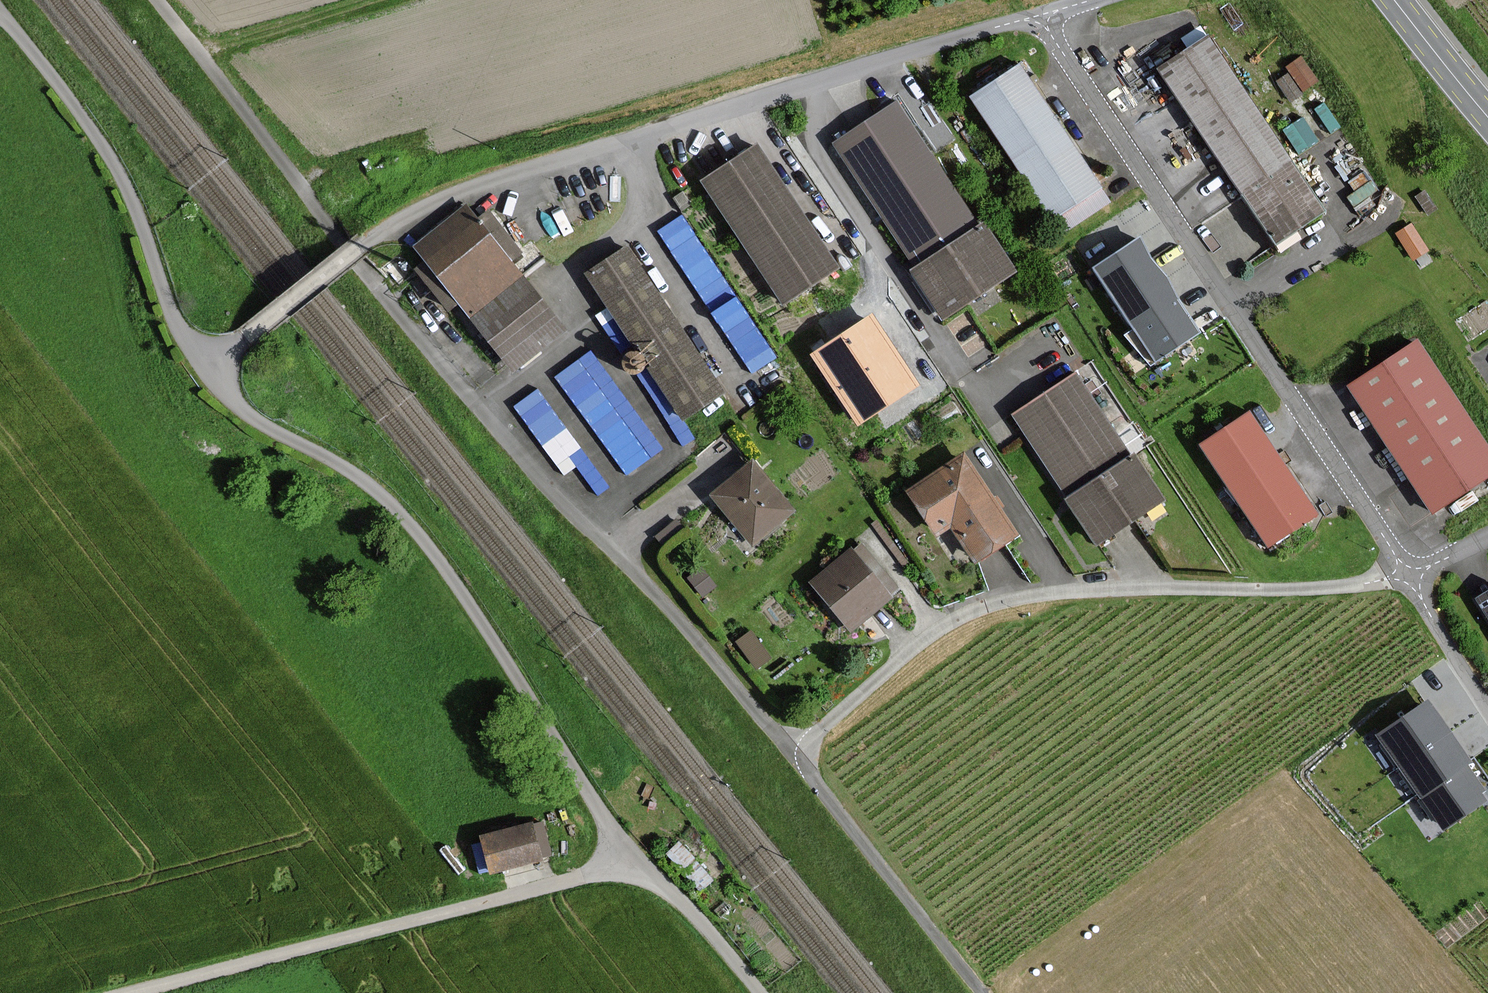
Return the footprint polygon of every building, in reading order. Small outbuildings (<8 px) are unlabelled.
[(1153,73),(1270,247),(1325,211),(1208,36),(1153,73)] [(1304,52),(1274,74),(1291,97),(1321,76),(1304,52)] [(967,96),(1049,224),(1102,190),(1020,62),(967,96)] [(1014,271),(983,225),(979,228),(897,103),(835,144),(843,155),(917,268),(911,272),(942,318),(1014,271)] [(697,180),(783,303),(840,264),(754,140),(697,180)] [(563,329),(522,277),(509,261),(519,253),(488,213),(478,221),(467,207),(416,247),(471,317),(512,369),(563,329)] [(751,372),(777,355),(684,208),(658,224),(751,372)] [(1396,228),(1413,255),(1428,246),(1411,219),(1396,228)] [(1197,332),(1138,242),(1097,268),(1156,358),(1197,332)] [(721,392),(627,249),(589,274),(682,416),(721,392)] [(917,385),(871,316),(813,354),(859,423),(917,385)] [(1430,518),(1487,481),(1487,455),(1417,344),(1348,387),(1430,518)] [(593,346),(556,371),(594,425),(630,400),(593,346)] [(1010,415),(1098,547),(1161,504),(1073,373),(1010,415)] [(518,398),(560,471),(577,462),(571,451),(579,447),(542,384),(518,398)] [(949,530),(973,566),(1019,536),(964,452),(905,490),(936,538),(949,530)] [(1226,490),(1269,550),(1318,516),(1276,455),(1226,490)] [(708,497),(750,548),(794,512),(752,461),(708,497)] [(809,581),(851,631),(891,597),(849,548),(809,581)] [(1478,599),(1487,616),(1487,593),(1478,599)] [(737,639),(758,662),(771,650),(749,627),(737,639)] [(1483,799),(1472,783),(1463,771),(1471,765),(1459,747),(1441,722),(1428,703),(1381,736),(1424,798),(1444,826),(1483,799)] [(535,819),(480,832),(490,875),(545,862),(535,819)]
